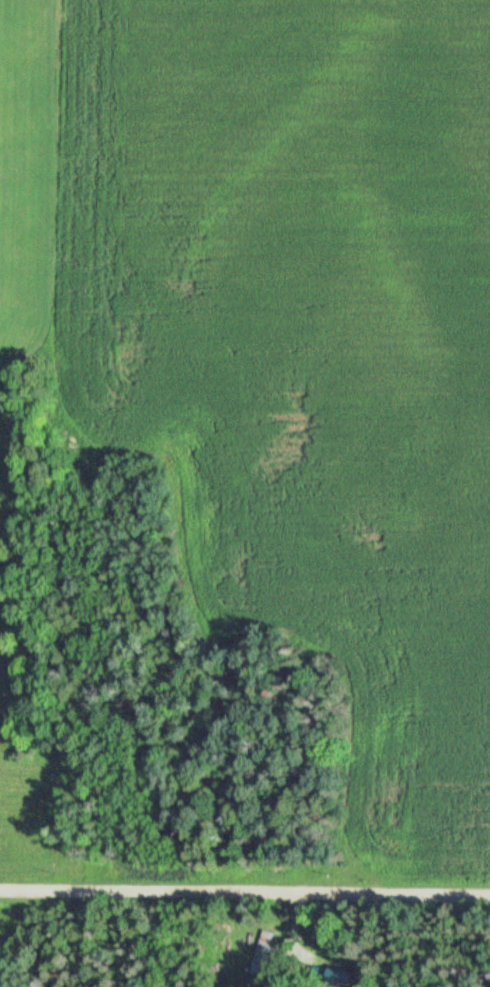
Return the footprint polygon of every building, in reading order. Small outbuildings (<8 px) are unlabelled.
[(270,948),(274,934),(261,930),(248,975),(267,981),(276,950),(270,948)] [(330,970),(328,985),(343,986),(354,986),(355,973),(330,970)]
